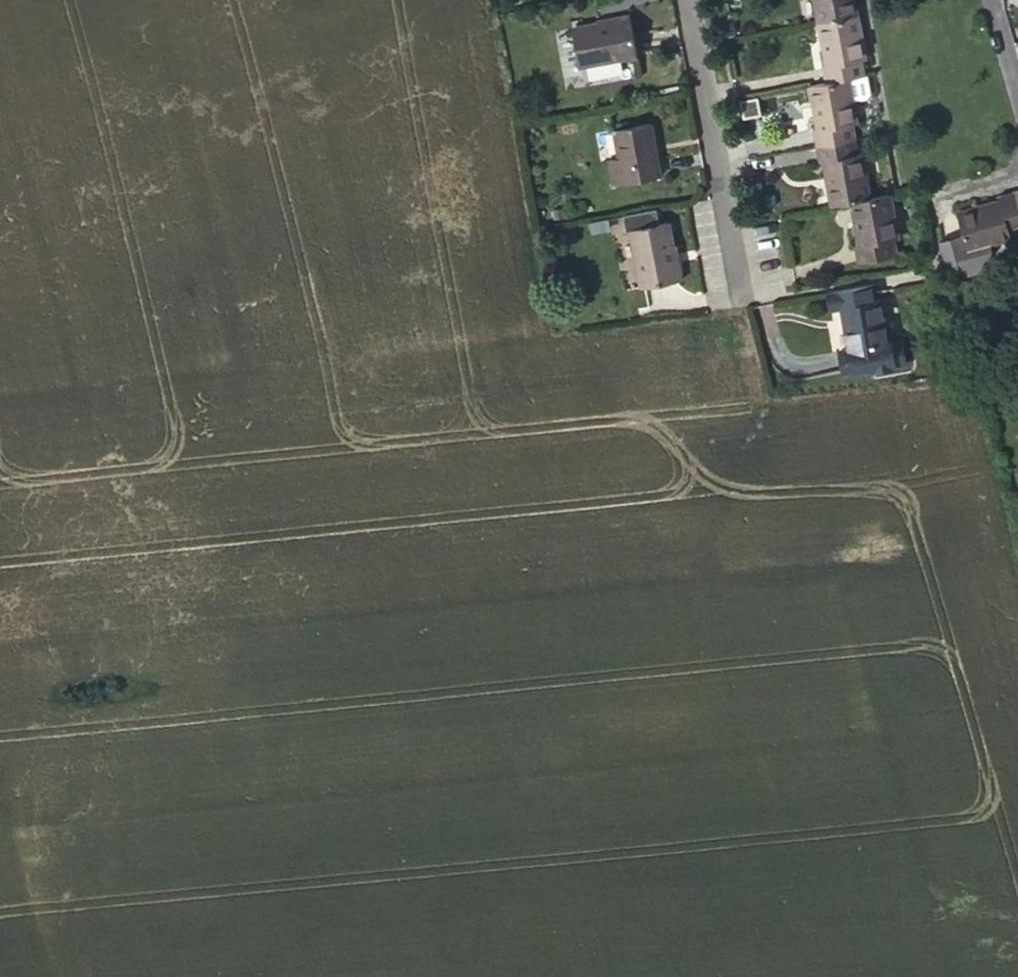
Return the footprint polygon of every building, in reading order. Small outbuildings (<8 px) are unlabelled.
[(856,14),(853,0),(814,0),(818,22),(856,14)] [(824,82),(847,78),(862,75),(859,59),(864,57),(856,14),(818,22),(826,63),(820,65),(824,82)] [(579,65),(637,53),(630,15),(612,18),(613,21),(573,29),(579,65)] [(723,25),(725,35),(733,33),(731,24),(723,25)] [(870,93),(866,74),(847,78),(851,101),(868,97),(870,93)] [(815,144),(852,136),(849,121),(855,120),(851,101),(847,78),(824,82),(809,85),(817,128),(812,129),(815,144)] [(612,184),(659,175),(650,123),(615,129),(619,156),(608,158),(612,184)] [(823,161),(832,204),(852,200),(869,198),(861,152),(855,153),(852,136),(815,144),(818,162),(823,161)] [(1013,191),(996,195),(997,199),(955,211),(963,238),(966,249),(1011,237),(1010,231),(1017,229),(1017,209),(1013,191)] [(898,238),(890,194),(869,198),(852,200),(860,243),(854,245),(858,262),(894,255),(892,239),(898,238)] [(656,208),(623,214),(626,230),(659,224),(656,208)] [(607,217),(590,220),(591,229),(609,226),(607,217)] [(640,287),(682,279),(678,261),(675,261),(668,222),(659,224),(630,229),(640,287)] [(872,284),(823,293),(826,308),(840,306),(848,348),(838,350),(842,371),(906,359),(901,337),(886,340),(878,298),(875,299),(872,284)]
